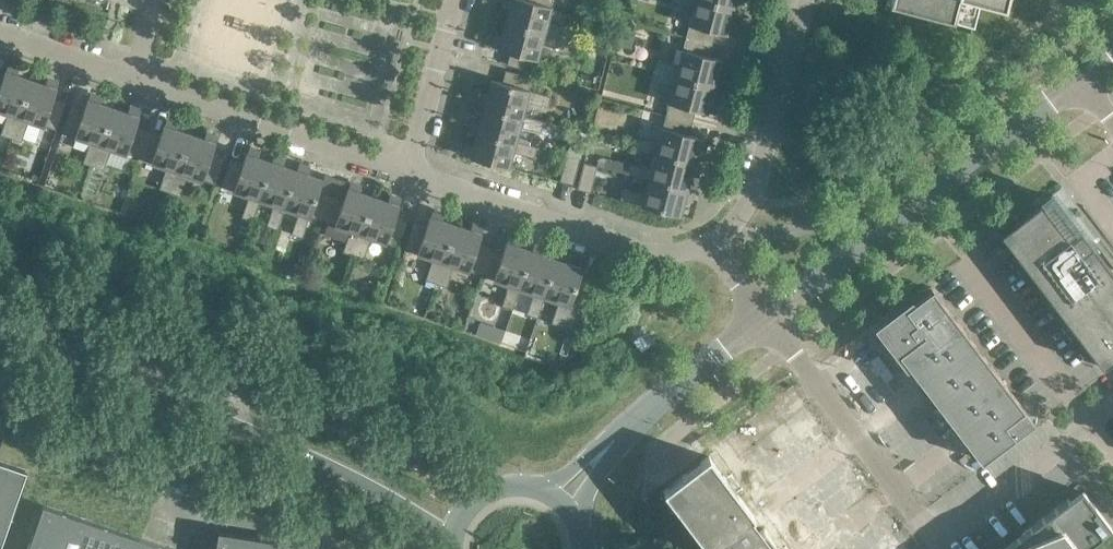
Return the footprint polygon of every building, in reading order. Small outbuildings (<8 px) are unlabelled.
[(504,6),(510,7),(506,22),(566,38),(569,27),(547,21),(551,6),(552,0),(506,0),(504,6)] [(707,0),(672,0),(671,2),(693,8),(689,23),(689,24),(686,36),(713,43),(716,31),(727,33),(733,34),(736,23),(730,22),(734,7),(707,0)] [(972,20),(977,0),(892,0),(972,20)] [(566,38),(506,22),(502,37),(496,35),(493,46),(499,48),(510,51),(507,63),(534,71),(537,58),(537,59),(541,43),(563,48),(566,38)] [(618,24),(614,41),(628,45),(633,28),(618,24)] [(713,43),(686,36),(683,49),(682,49),(678,64),(657,59),(654,70),(714,85),(717,70),(723,72),(726,61),(720,59),(709,56),(713,43)] [(0,81),(0,110),(7,113),(0,134),(11,138),(31,79),(16,74),(18,68),(7,65),(1,82),(0,81)] [(532,76),(506,69),(502,81),(491,78),(487,95),(481,93),(478,104),(484,106),(484,105),(522,115),(526,101),(548,106),(551,95),(529,90),(529,89),(532,76)] [(714,85),(654,70),(651,80),(673,86),(669,101),(669,102),(666,114),(692,121),(696,109),(707,112),(707,111),(713,112),(716,101),(710,100),(714,85)] [(46,84),(31,79),(11,138),(22,141),(29,120),(56,130),(65,104),(53,99),(59,82),(48,79),(46,84)] [(83,162),(93,166),(113,108),(98,102),(100,97),(90,93),(84,110),(71,106),(62,132),(90,141),(83,162)] [(484,105),(484,106),(480,120),(474,118),(471,129),(477,131),(515,141),(516,140),(519,126),(541,132),(544,121),(522,115),(484,105)] [(128,113),(113,108),(93,166),(104,170),(112,148),(139,158),(148,132),(135,128),(141,111),(130,107),(128,113)] [(692,121),(666,114),(662,127),(658,143),(636,137),(634,148),(655,153),(693,163),(697,148),(703,150),(706,139),(700,137),(689,134),(692,121)] [(160,136),(148,132),(139,158),(166,167),(159,188),(170,192),(190,134),(175,129),(177,123),(166,119),(160,136)] [(477,131),(473,145),(468,144),(465,155),(471,156),(470,157),(508,167),(513,151),(534,157),(537,146),(516,140),(515,141),(477,131)] [(205,139),(190,134),(170,192),(181,196),(188,175),(215,184),(224,158),(212,154),(218,137),(207,133),(205,139)] [(252,220),(259,199),(272,162),(257,157),(259,151),(248,147),(243,164),(230,160),(221,186),(249,195),(242,216),(252,220)] [(655,153),(651,168),(630,162),(627,173),(649,179),(687,189),(687,188),(691,174),(697,175),(699,164),(693,163),(655,153)] [(568,154),(561,181),(574,184),(581,158),(568,154)] [(274,156),(272,162),(259,199),(274,204),(266,225),(277,229),(284,208),(297,170),(283,165),(285,160),(274,156)] [(584,162),(578,186),(577,188),(590,192),(597,165),(584,162)] [(299,164),(297,170),(284,208),(299,213),(292,234),(303,237),(310,216),(323,220),(332,194),(319,190),(323,179),(308,174),(310,168),(299,164)] [(649,179),(645,193),(623,188),(620,199),(642,204),(642,205),(680,215),(684,199),(690,201),(693,190),(687,188),(687,189),(649,179)] [(344,198),(332,194),(323,220),(335,224),(335,225),(350,230),(343,251),(354,254),(373,196),(359,191),(361,185),(350,182),(348,187),(344,198)] [(388,201),(373,196),(354,254),(364,258),(371,237),(387,242),(399,246),(408,220),(395,216),(399,205),(400,199),(390,195),(388,201)] [(1050,195),(1000,232),(1102,366),(1112,358),(1112,272),(1091,243),(1088,245),(1050,195)] [(426,279),(436,283),(456,224),(441,219),(443,214),(433,210),(431,216),(430,215),(426,226),(414,222),(405,248),(418,252),(417,253),(433,258),(426,279)] [(470,229),(456,224),(436,283),(446,286),(454,265),(469,270),(482,274),(490,248),(478,244),(482,233),(481,233),(483,227),(472,223),(470,229)] [(503,252),(490,248),(482,274),(494,278),(494,279),(509,284),(502,305),(513,309),(520,288),(532,250),(518,245),(520,240),(509,236),(507,242),(506,241),(503,252)] [(534,244),(532,250),(520,288),(534,293),(527,314),(538,317),(545,296),(544,296),(557,259),(543,254),(545,248),(534,244)] [(559,253),(557,259),(544,296),(545,296),(559,301),(552,322),(575,330),(584,304),(572,300),(583,268),(567,262),(569,257),(559,253)] [(1024,408),(932,287),(905,307),(907,309),(887,324),(904,347),(899,352),(912,369),(924,386),(929,392),(981,460),(1031,422),(1022,410),(1024,408)] [(493,324),(489,338),(501,342),(506,328),(493,324)] [(8,416),(0,413),(0,440),(8,416)] [(682,476),(663,490),(708,548),(780,548),(764,527),(758,531),(749,519),(754,515),(709,455),(682,476)] [(27,469),(0,459),(0,548),(27,469)] [(1068,497),(1000,548),(1083,548),(1111,527),(1081,487),(1068,497)] [(43,504),(28,548),(175,548),(43,504)] [(298,543),(218,531),(216,548),(297,548),(298,543)]
